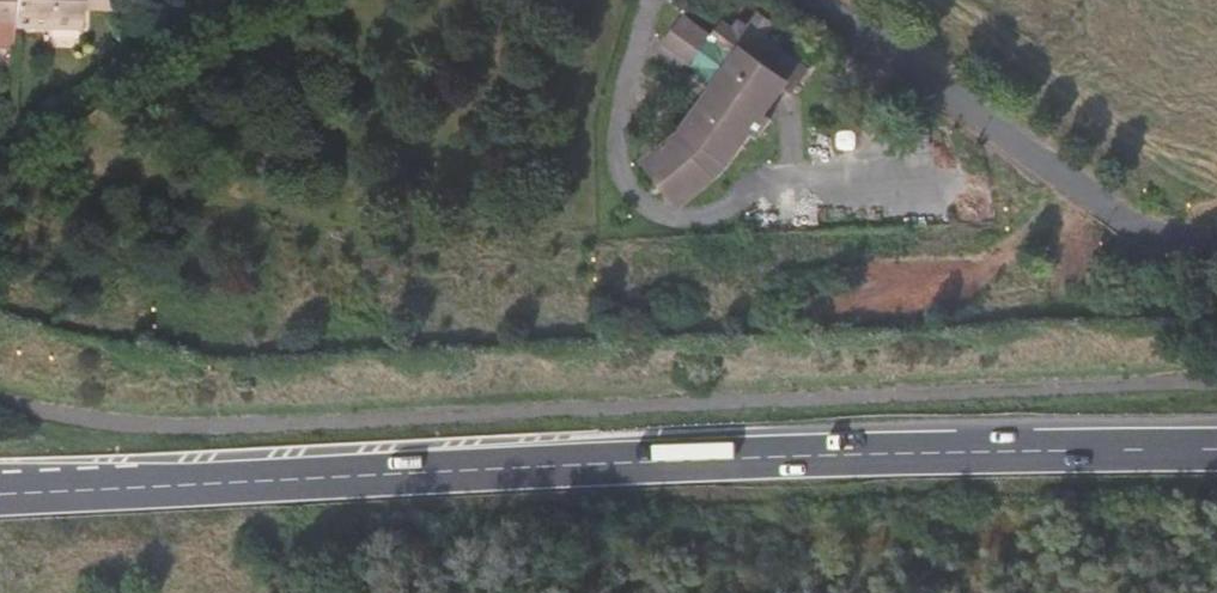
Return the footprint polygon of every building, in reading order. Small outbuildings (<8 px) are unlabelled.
[(12,47),(12,27),(13,0),(0,0),(0,47),(12,47)] [(79,0),(13,0),(12,27),(79,28),(79,9),(79,0)] [(79,9),(108,9),(104,0),(79,0),(79,9)] [(703,77),(691,91),(699,99),(680,129),(647,155),(679,196),(728,158),(748,127),(752,130),(764,117),(760,111),(781,87),(788,94),(804,75),(762,38),(775,24),(762,12),(750,25),(744,20),(733,32),(720,45),(711,37),(709,40),(684,17),(663,40),(696,70),(703,77)] [(724,23),(711,37),(720,45),(733,32),(724,23)] [(683,84),(691,91),(703,77),(696,70),(683,84)] [(56,95),(41,105),(48,115),(62,105),(56,95)]
